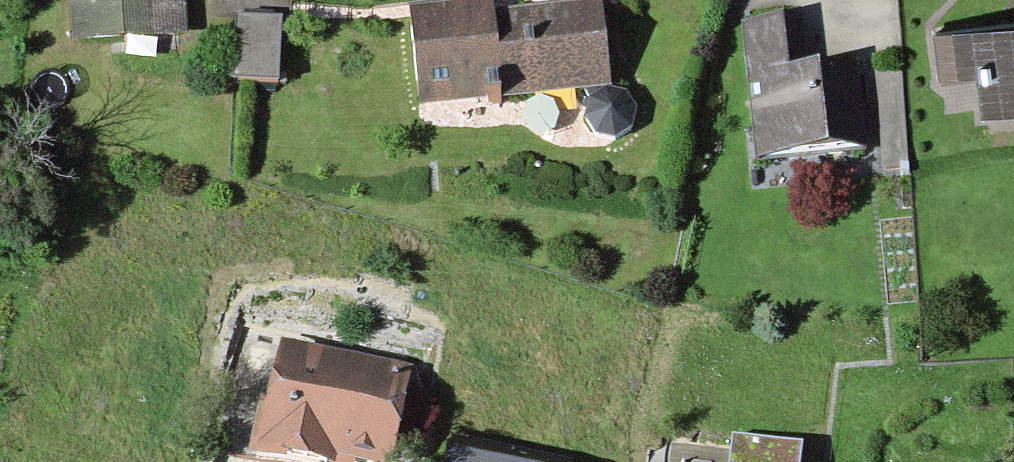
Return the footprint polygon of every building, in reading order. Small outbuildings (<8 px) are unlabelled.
[(71,34),(176,27),(174,0),(69,0),(71,34)] [(494,11),(417,19),(425,95),(512,87),(514,102),(608,93),(600,15),(495,26),(494,11)] [(283,25),(236,24),(234,90),(281,91),(283,25)] [(802,31),(751,35),(764,169),(864,160),(857,83),(807,88),(802,31)] [(942,41),(946,78),(989,74),(993,114),(1013,112),(1013,34),(942,41)] [(909,165),(903,69),(877,71),(883,167),(909,165)] [(291,360),(269,456),(296,461),(394,461),(411,386),(291,360)] [(799,443),(733,435),(730,461),(797,461),(799,443)]
